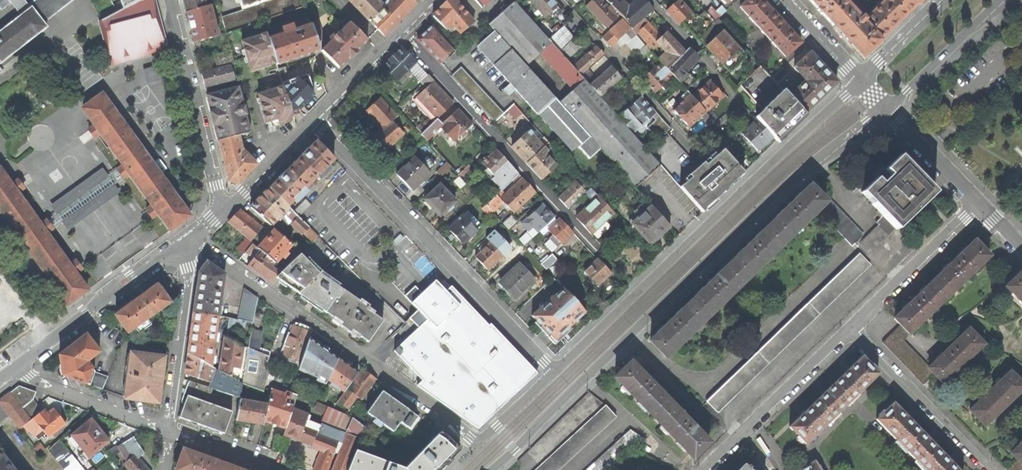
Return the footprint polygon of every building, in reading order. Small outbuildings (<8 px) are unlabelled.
[(12,2),(11,0),(0,0),(0,8),(1,10),(11,3),(12,2)] [(12,2),(11,3),(21,16),(30,9),(27,5),(28,4),(25,0),(11,0),(12,2)] [(29,5),(43,23),(72,0),(35,0),(29,5)] [(167,50),(154,0),(139,0),(123,8),(99,21),(111,65),(167,50)] [(139,0),(121,0),(123,8),(139,0)] [(184,2),(186,11),(206,5),(204,0),(183,0),(184,2)] [(221,17),(226,33),(305,6),(303,0),(273,0),(221,17)] [(242,9),(269,0),(239,0),(242,9)] [(370,22),(382,9),(373,0),(349,0),(370,22)] [(387,5),(392,5),(403,16),(416,4),(414,0),(391,0),(387,5)] [(473,22),(455,0),(448,0),(446,2),(432,16),(446,30),(453,24),(460,33),(473,22)] [(574,91),(585,81),(573,67),(570,64),(559,52),(549,39),(520,8),(515,2),(513,0),(504,0),(502,2),(507,8),(488,25),(494,31),(525,65),(540,52),(574,91)] [(520,0),(517,0),(515,2),(520,8),(524,5),(520,0)] [(563,10),(554,0),(530,0),(544,17),(551,11),(556,16),(563,10)] [(620,17),(615,12),(610,5),(608,7),(601,0),(592,0),(586,6),(592,13),(606,28),(617,18),(618,19),(620,17)] [(654,10),(645,0),(636,0),(629,7),(624,2),(620,1),(617,4),(613,0),(606,0),(616,11),(615,12),(620,17),(621,16),(632,28),(654,10)] [(682,20),(698,38),(700,36),(714,22),(705,12),(704,11),(696,19),(678,0),(666,11),(673,18),(678,24),(682,20)] [(761,0),(747,0),(740,7),(749,17),(748,17),(753,22),(754,22),(763,32),(778,18),(767,6),(761,0)] [(880,39),(902,18),(917,4),(922,0),(884,0),(865,19),(862,16),(860,17),(844,0),(809,0),(817,9),(817,10),(818,11),(821,14),(822,14),(851,45),(862,58),(881,40),(880,39)] [(43,23),(29,5),(28,4),(27,5),(30,9),(21,16),(0,32),(0,62),(38,32),(39,33),(40,33),(39,32),(45,27),(45,28),(47,28),(43,23)] [(210,4),(206,5),(186,11),(191,31),(194,42),(218,36),(210,4)] [(370,22),(384,35),(396,23),(403,16),(392,5),(387,5),(382,9),(370,22)] [(711,7),(705,12),(714,22),(718,18),(720,17),(711,7)] [(700,36),(706,42),(724,26),(718,18),(714,22),(700,36)] [(790,31),(778,18),(763,32),(771,41),(771,42),(776,47),(776,46),(785,56),(801,43),(790,31)] [(652,28),(643,19),(631,29),(635,34),(638,32),(654,49),(659,45),(666,53),(659,60),(661,62),(667,69),(684,52),(666,32),(661,37),(652,28)] [(610,46),(616,42),(631,29),(623,20),(619,24),(618,23),(602,37),(610,46)] [(321,51),(339,68),(353,54),(367,40),(349,23),(339,33),(337,31),(329,39),(331,41),(321,51)] [(298,56),(319,49),(311,24),(294,30),(292,25),(283,28),(284,34),(269,39),(276,63),(298,56)] [(439,63),(456,48),(433,24),(417,40),(429,52),(439,63)] [(562,26),(549,39),(559,52),(573,39),(562,26)] [(634,54),(635,53),(645,45),(635,34),(631,29),(616,42),(621,47),(625,43),(634,54)] [(494,31),(477,46),(494,66),(494,67),(537,114),(537,113),(571,150),(577,146),(589,158),(600,149),(559,103),(525,65),(494,31)] [(728,71),(744,56),(722,31),(706,46),(712,53),(723,65),(728,71)] [(263,67),(276,63),(269,39),(267,33),(242,41),(250,71),(263,67)] [(742,45),(745,48),(756,38),(753,35),(742,45)] [(759,41),(756,38),(745,48),(748,51),(759,41)] [(581,47),(573,39),(559,52),(570,64),(572,62),(568,58),(581,47)] [(645,58),(652,52),(645,45),(635,53),(641,60),(645,58)] [(586,82),(590,78),(584,73),(587,70),(604,55),(600,51),(596,47),(587,54),(585,53),(582,56),(584,58),(573,67),(585,81),(586,82)] [(416,97),(436,118),(437,118),(453,103),(442,92),(401,48),(391,58),(383,65),(397,80),(410,67),(412,72),(426,87),(416,97)] [(689,48),(684,52),(667,69),(673,76),(685,89),(692,83),(695,80),(694,79),(695,79),(689,73),(688,74),(684,70),(697,57),(693,52),(689,48)] [(203,80),(205,87),(234,79),(231,65),(235,64),(231,50),(216,54),(219,68),(201,72),(203,80)] [(810,53),(794,67),(806,80),(789,96),(804,113),(836,82),(823,67),(810,53)] [(667,81),(673,76),(667,69),(661,62),(642,79),(648,86),(655,93),(661,87),(664,90),(670,84),(667,81)] [(158,65),(143,69),(147,84),(162,80),(158,65)] [(610,66),(590,85),(600,96),(621,78),(615,72),(610,66)] [(461,67),(450,76),(494,122),(503,113),(461,67)] [(778,84),(788,74),(782,68),(772,77),(778,84)] [(593,75),(587,70),(584,73),(590,78),(593,75)] [(308,75),(282,83),(284,86),(283,87),(292,116),(306,102),(313,94),(308,75)] [(647,176),(660,165),(632,134),(618,117),(586,82),(585,81),(574,91),(559,103),(600,149),(635,187),(647,176)] [(710,81),(692,97),(705,112),(723,96),(715,87),(710,81)] [(696,87),(692,83),(685,89),(687,91),(689,93),(696,87)] [(239,135),(249,133),(245,114),(246,113),(244,106),(242,106),(238,87),(207,95),(214,122),(218,141),(239,135)] [(285,123),(292,116),(283,87),(258,94),(263,112),(262,112),(265,124),(276,121),(278,125),(282,124),(285,123)] [(790,126),(804,113),(789,96),(783,90),(762,110),(765,112),(757,119),(773,137),(776,140),(790,126)] [(688,127),(705,112),(692,97),(689,93),(687,91),(681,97),(683,99),(673,110),(680,117),(688,127)] [(170,230),(190,216),(102,94),(82,108),(94,125),(88,129),(94,138),(100,133),(123,165),(117,169),(123,178),(129,173),(152,205),(146,209),(152,218),(157,215),(158,213),(170,230)] [(641,96),(618,117),(632,134),(656,112),(649,104),(641,96)] [(379,155),(403,133),(391,121),(396,116),(379,97),(371,105),(367,109),(383,128),(376,134),(373,131),(369,135),(363,130),(359,134),(379,155)] [(516,119),(522,114),(514,104),(508,110),(516,119)] [(458,109),(443,123),(449,129),(445,132),(453,141),(472,124),(464,115),(458,109)] [(658,140),(670,129),(659,116),(647,128),(658,140)] [(420,133),(427,140),(443,124),(437,118),(436,118),(420,133)] [(757,151),(773,137),(757,119),(741,133),(752,144),(757,151)] [(533,133),(530,130),(511,147),(519,155),(526,163),(548,142),(537,130),(533,133)] [(726,146),(732,141),(723,132),(718,137),(726,146)] [(242,149),(239,135),(218,141),(229,181),(237,184),(248,173),(257,164),(242,149)] [(305,152),(293,164),(311,183),(316,177),(319,179),(330,168),(328,166),(334,160),(334,159),(316,141),(305,152)] [(553,147),(548,142),(526,163),(534,171),(541,180),(556,166),(545,154),(553,147)] [(721,194),(743,173),(723,149),(707,162),(699,169),(680,187),(702,212),(721,194)] [(492,180),(501,190),(502,191),(512,180),(518,174),(502,156),(496,150),(482,163),(495,177),(492,180)] [(924,201),(934,191),(899,156),(880,174),(861,192),(883,215),(896,228),(907,218),(924,201)] [(428,171),(433,166),(426,158),(420,163),(414,157),(396,174),(406,184),(412,190),(430,173),(428,171)] [(441,177),(451,167),(446,162),(436,171),(441,177)] [(280,177),(270,188),(288,206),(294,200),(296,202),(307,191),(305,189),(311,183),(293,164),(280,177)] [(468,165),(458,174),(460,177),(462,175),(464,177),(472,170),(468,165)] [(55,214),(46,220),(53,229),(62,222),(67,230),(120,192),(114,184),(123,178),(117,169),(108,176),(102,168),(50,206),(55,214)] [(23,242),(68,304),(78,297),(87,290),(75,273),(77,272),(81,269),(75,260),(69,265),(46,233),(52,229),(46,220),(40,225),(17,193),(23,188),(17,180),(11,184),(0,169),(0,210),(23,242)] [(502,201),(513,212),(535,192),(528,184),(518,174),(512,180),(516,184),(505,194),(502,191),(501,190),(486,205),(492,211),(502,201)] [(318,188),(322,193),(332,183),(328,178),(318,188)] [(574,180),(572,182),(574,184),(559,199),(563,203),(567,208),(584,192),(587,190),(585,187),(583,189),(576,182),(574,180)] [(455,201),(439,185),(424,199),(425,200),(423,202),(428,207),(430,209),(432,208),(439,216),(455,201)] [(817,209),(825,201),(810,185),(789,205),(770,224),(785,240),(817,209)] [(590,187),(587,190),(584,192),(593,202),(576,217),(584,226),(591,233),(613,213),(590,187)] [(250,207),(270,225),(277,219),(279,221),(281,219),(279,217),(282,213),(292,223),(303,233),(309,227),(299,217),(293,211),(288,206),(270,188),(259,198),(250,207)] [(305,199),(293,211),(299,217),(311,205),(305,199)] [(817,209),(852,245),(855,243),(863,235),(828,199),(825,201),(817,209)] [(539,230),(540,231),(554,218),(546,210),(542,205),(520,224),(527,231),(528,230),(533,226),(538,232),(539,230)] [(660,234),(670,226),(651,206),(642,214),(639,211),(629,220),(650,244),(655,239),(656,240),(659,238),(662,236),(660,234)] [(231,219),(228,222),(247,238),(250,241),(250,242),(252,244),(274,262),(280,256),(283,258),(288,253),(285,250),(291,244),(275,229),(261,244),(254,237),(262,228),(240,210),(231,219)] [(470,220),(464,214),(448,228),(457,238),(463,244),(478,229),(475,226),(476,224),(472,219),(470,220)] [(508,229),(517,221),(511,215),(503,223),(508,229)] [(867,256),(896,228),(883,215),(876,221),(878,224),(857,244),(855,243),(852,245),(856,250),(859,247),(867,256)] [(549,239),(557,247),(573,232),(566,226),(560,219),(557,221),(554,218),(540,231),(543,234),(548,230),(553,234),(549,238),(549,239)] [(785,240),(770,224),(749,244),(730,263),(745,279),(785,240)] [(533,236),(538,232),(533,226),(528,230),(533,236)] [(318,236),(309,227),(303,233),(312,242),(318,236)] [(490,242),(475,257),(483,265),(488,270),(511,248),(495,231),(487,238),(490,242)] [(401,232),(392,241),(398,247),(407,238),(401,232)] [(247,238),(237,249),(243,255),(245,252),(252,244),(250,242),(250,241),(247,238)] [(557,247),(549,239),(544,243),(552,251),(557,247)] [(949,295),(990,256),(975,241),(955,261),(935,280),(949,295)] [(276,277),(280,273),(271,266),(274,262),(252,244),(245,252),(249,255),(253,251),(256,253),(247,266),(260,275),(271,282),(276,277)] [(288,286),(299,293),(321,272),(322,271),(307,257),(305,260),(300,254),(280,273),(276,277),(288,286)] [(547,268),(557,260),(552,254),(542,262),(547,268)] [(870,264),(860,254),(706,401),(716,411),(870,264)] [(597,285),(610,272),(597,259),(590,266),(584,271),(597,285)] [(195,299),(193,312),(218,316),(224,274),(206,262),(199,272),(195,299)] [(665,356),(745,279),(730,263),(711,281),(675,316),(650,341),(665,356)] [(533,296),(542,287),(544,285),(536,276),(533,279),(519,265),(500,283),(509,293),(514,298),(525,288),(533,296)] [(310,301),(325,312),(335,297),(337,298),(343,290),(321,272),(299,293),(310,301)] [(1021,305),(1021,275),(1020,273),(1005,287),(1021,305)] [(572,324),(585,312),(553,277),(544,285),(542,287),(551,297),(531,315),(555,340),(558,337),(561,340),(567,335),(566,334),(569,331),(567,329),(572,324)] [(503,404),(529,379),(518,368),(526,361),(490,324),(488,326),(456,291),(450,296),(446,291),(435,280),(421,293),(415,286),(404,296),(418,310),(409,318),(418,328),(398,347),(397,347),(394,351),(422,380),(417,385),(478,428),(503,404)] [(909,334),(949,295),(935,280),(914,300),(894,319),(900,325),(909,334)] [(115,315),(128,332),(169,302),(157,285),(137,300),(115,315)] [(451,286),(446,291),(450,296),(456,291),(451,286)] [(244,289),(238,320),(252,323),(257,298),(244,289)] [(368,342),(383,321),(366,309),(368,307),(343,290),(337,298),(335,297),(325,312),(338,321),(368,342)] [(190,334),(187,354),(211,366),(218,316),(193,312),(190,331),(190,334)] [(230,318),(226,337),(232,340),(235,319),(230,318)] [(235,319),(232,340),(242,347),(248,347),(251,329),(252,323),(238,320),(235,319)] [(900,325),(893,332),(902,341),(909,334),(900,325)] [(283,356),(301,362),(304,351),(303,351),(309,332),(301,329),(294,326),(288,342),(285,341),(284,344),(287,345),(283,356)] [(259,332),(251,329),(248,347),(256,351),(259,332)] [(938,379),(943,383),(983,344),(969,329),(929,369),(934,374),(938,379)] [(923,385),(934,374),(929,369),(902,341),(893,332),(882,342),(923,385)] [(86,361),(99,352),(86,334),(59,355),(62,375),(78,381),(89,385),(94,372),(86,361)] [(218,368),(218,370),(242,383),(248,347),(242,347),(232,340),(226,337),(221,367),(218,368)] [(325,385),(328,379),(337,358),(329,352),(328,349),(325,346),(322,347),(317,343),(309,338),(304,351),(301,362),(298,370),(305,374),(306,373),(318,378),(316,381),(325,385)] [(256,351),(248,347),(242,383),(264,391),(265,384),(266,379),(269,358),(269,356),(256,351)] [(126,398),(158,402),(160,383),(162,383),(162,380),(162,376),(161,376),(164,357),(128,353),(122,397),(126,398)] [(211,388),(239,397),(242,383),(218,370),(211,366),(187,354),(186,365),(185,374),(209,382),(210,381),(213,382),(211,388)] [(789,427),(805,444),(877,373),(861,356),(850,367),(825,391),(803,413),(789,427)] [(277,360),(269,358),(266,379),(270,381),(279,383),(281,375),(275,373),(277,360)] [(340,389),(344,392),(346,388),(358,373),(347,365),(337,358),(328,379),(331,382),(329,385),(338,392),(340,389)] [(537,373),(526,361),(518,368),(529,379),(537,373)] [(615,377),(654,417),(669,402),(647,379),(630,362),(615,377)] [(337,401),(347,409),(356,396),(361,400),(376,379),(368,373),(363,370),(348,390),(346,388),(344,392),(337,401)] [(108,377),(94,372),(89,385),(102,390),(108,377)] [(984,426),(1021,390),(1021,384),(1010,372),(969,411),(977,418),(984,426)] [(206,403),(211,388),(189,381),(186,388),(181,402),(184,404),(179,417),(194,423),(224,434),(231,412),(206,403)] [(19,428),(42,411),(33,399),(36,392),(18,386),(0,400),(0,403),(19,428)] [(274,424),(286,428),(292,409),(296,395),(285,392),(284,394),(278,392),(279,389),(273,388),(272,391),(270,391),(267,403),(268,403),(264,421),(274,424)] [(409,428),(417,417),(408,410),(398,403),(382,391),(366,413),(393,431),(400,421),(409,428)] [(248,423),(263,426),(264,421),(268,403),(267,403),(239,397),(236,420),(248,423)] [(688,421),(669,402),(654,417),(692,457),(708,442),(688,421)] [(926,469),(958,469),(955,467),(928,439),(901,412),(892,403),(876,419),(926,469)] [(616,416),(606,405),(535,469),(558,469),(616,416)] [(356,406),(347,415),(352,417),(360,411),(356,406)] [(338,452),(352,417),(347,415),(328,407),(320,426),(308,421),(310,416),(292,409),(286,428),(283,437),(277,453),(284,455),(290,438),(307,444),(321,450),(320,452),(313,469),(327,469),(333,454),(334,451),(338,452)] [(48,437),(65,424),(59,416),(54,408),(47,413),(44,409),(42,411),(19,428),(24,434),(30,430),(34,435),(41,429),(48,437)] [(355,450),(360,439),(366,428),(352,417),(338,452),(331,469),(347,469),(355,450)] [(89,456),(108,441),(99,430),(91,420),(72,435),(73,436),(69,439),(74,446),(78,443),(89,456)] [(645,439),(631,430),(587,469),(607,469),(634,446),(636,447),(645,439)] [(459,450),(447,437),(440,432),(404,469),(387,462),(355,450),(347,469),(439,469),(459,450)] [(270,450),(277,453),(283,437),(275,435),(270,450)] [(134,437),(128,440),(136,455),(142,450),(134,437)] [(65,469),(84,469),(59,439),(48,450),(65,469)] [(129,469),(148,469),(136,455),(128,440),(117,447),(116,445),(106,451),(111,458),(120,452),(127,462),(124,464),(129,469)] [(47,451),(41,443),(34,448),(41,457),(47,451)] [(1017,460),(1021,465),(1021,443),(1011,454),(1014,456),(1017,460)] [(248,469),(245,468),(241,466),(240,469),(234,466),(234,467),(215,460),(216,460),(210,457),(210,455),(207,454),(204,453),(203,455),(197,453),(197,454),(183,449),(175,469),(247,469),(248,469)] [(0,452),(0,469),(14,469),(0,452)] [(754,453),(739,469),(766,469),(754,453)] [(1017,460),(1007,469),(1021,469),(1021,465),(1017,460)]
